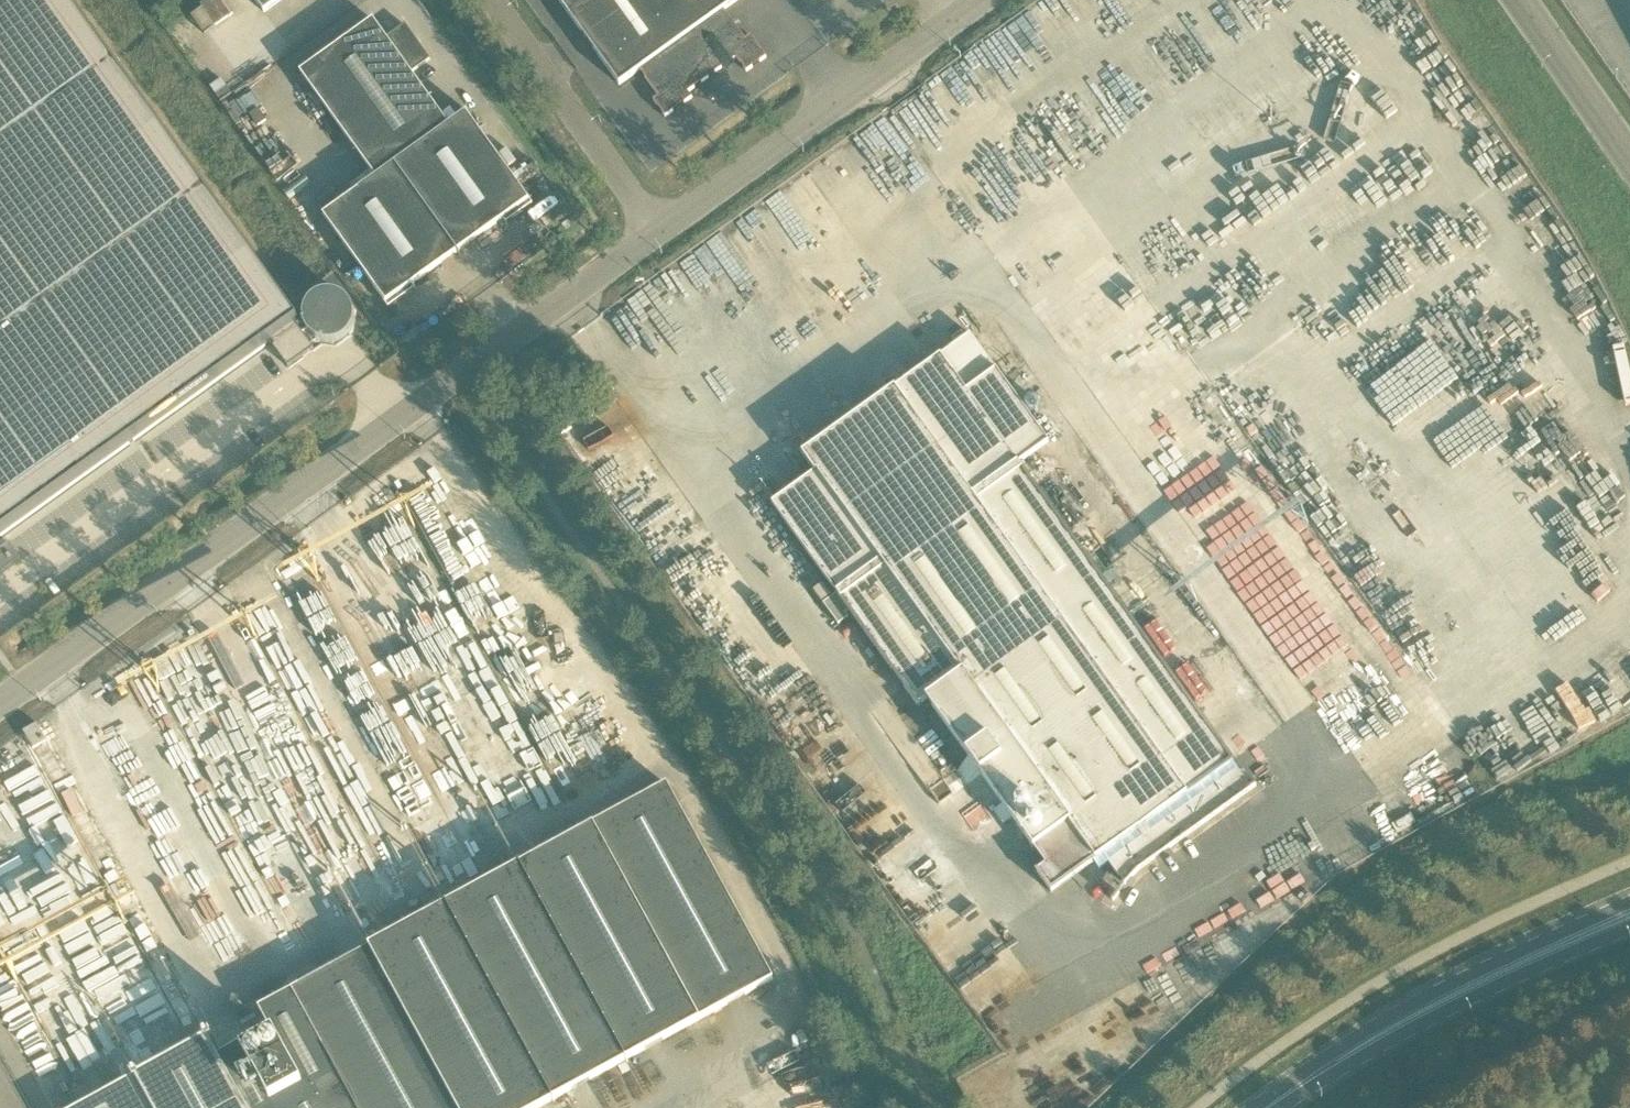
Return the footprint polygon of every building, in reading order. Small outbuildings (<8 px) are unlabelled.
[(77,0),(0,0),(0,544),(308,322),(77,0)] [(264,12),(280,0),(255,0),(264,12)] [(766,57),(751,36),(745,39),(724,9),(737,0),(559,0),(619,84),(640,70),(659,96),(653,100),(665,117),(692,97),(688,92),(736,57),(746,71),(766,57)] [(375,177),(394,163),(449,124),(411,72),(430,59),(405,24),(386,38),(373,19),(300,72),(375,177)] [(466,112),(449,124),(394,163),(458,251),(503,218),(506,222),(532,203),(517,181),(516,182),(466,112)] [(412,284),(458,251),(394,163),(375,177),(323,215),(373,284),(373,285),(388,307),(415,287),(412,284)] [(815,472),(772,503),(836,593),(823,603),(838,624),(848,617),(846,613),(849,610),(917,706),(948,684),(953,691),(932,706),(971,760),(957,770),(967,785),(981,775),(1002,804),(1011,816),(1033,848),(1069,822),(1081,839),(1036,871),(1051,891),(1093,861),(1099,869),(1109,862),(1125,884),(1138,870),(1256,785),(1255,783),(1250,786),(1018,463),(1048,441),(970,333),(802,454),(815,472)] [(527,389),(518,376),(507,384),(516,397),(527,389)] [(0,548),(0,568),(2,572),(21,559),(9,542),(0,548)] [(831,595),(821,582),(813,589),(822,601),(831,595)] [(37,723),(24,731),(33,748),(47,741),(37,723)] [(552,1100),(553,1102),(555,1101),(554,1099),(626,1060),(627,1062),(628,1061),(627,1059),(773,979),(667,784),(520,864),(519,862),(518,862),(519,864),(447,904),(446,902),(445,903),(446,905),(291,989),(357,1107),(537,1107),(552,1100)] [(1002,804),(993,810),(1002,822),(1011,816),(1002,804)] [(75,1107),(357,1107),(291,989),(259,1007),(267,1020),(234,1038),(237,1044),(219,1054),(208,1035),(75,1107)]
